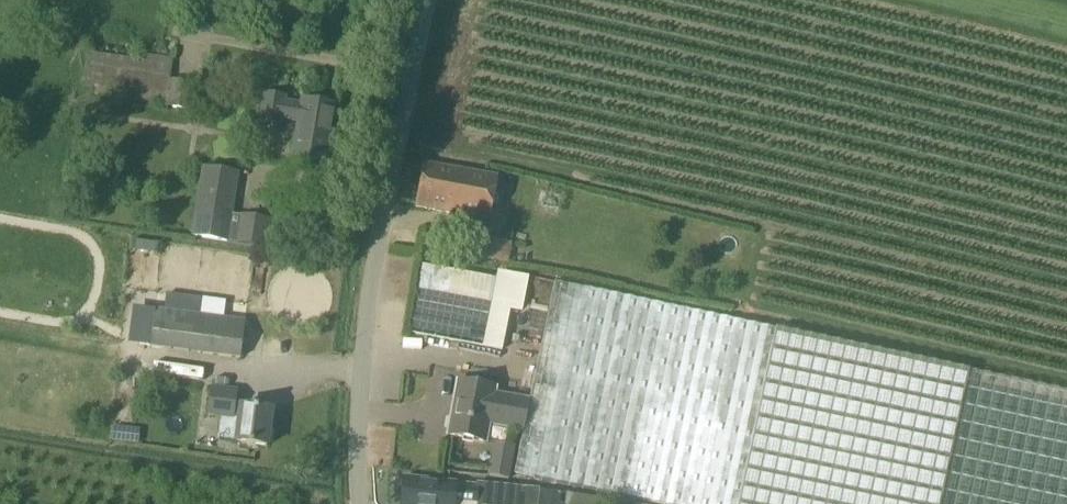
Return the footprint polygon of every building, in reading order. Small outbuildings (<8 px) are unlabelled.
[(168,79),(163,106),(190,111),(195,84),(170,80),(168,79)] [(285,97),(265,94),(261,121),(280,124),(281,119),(299,121),(292,163),(326,169),(336,106),(302,100),(301,104),(284,102),(285,97)] [(496,176),(424,163),(416,206),(488,219),(496,176)] [(240,172),(203,166),(191,235),(229,242),(229,241),(237,242),(237,244),(265,248),(270,220),(242,215),(242,216),(233,214),(240,172)] [(481,238),(478,256),(506,261),(509,243),(481,238)] [(132,241),(131,251),(157,254),(158,244),(132,241)] [(498,268),(497,273),(424,262),(413,334),(509,348),(514,309),(528,311),(534,273),(498,268)] [(448,435),(487,442),(490,424),(524,430),(515,473),(659,503),(1066,503),(1066,392),(583,289),(583,288),(555,282),(547,318),(542,341),(530,400),(496,394),(497,388),(457,381),(448,435)] [(151,347),(241,359),(245,320),(155,308),(151,347)] [(238,389),(211,386),(208,416),(235,419),(238,389)] [(272,410),(241,406),(236,442),(267,446),(272,410)] [(139,430),(114,427),(112,441),(138,444),(139,430)] [(494,443),(488,475),(507,478),(513,446),(494,443)] [(405,477),(402,503),(538,503),(540,489),(476,482),(476,485),(405,477)] [(603,502),(566,494),(564,503),(603,503),(603,502)]
